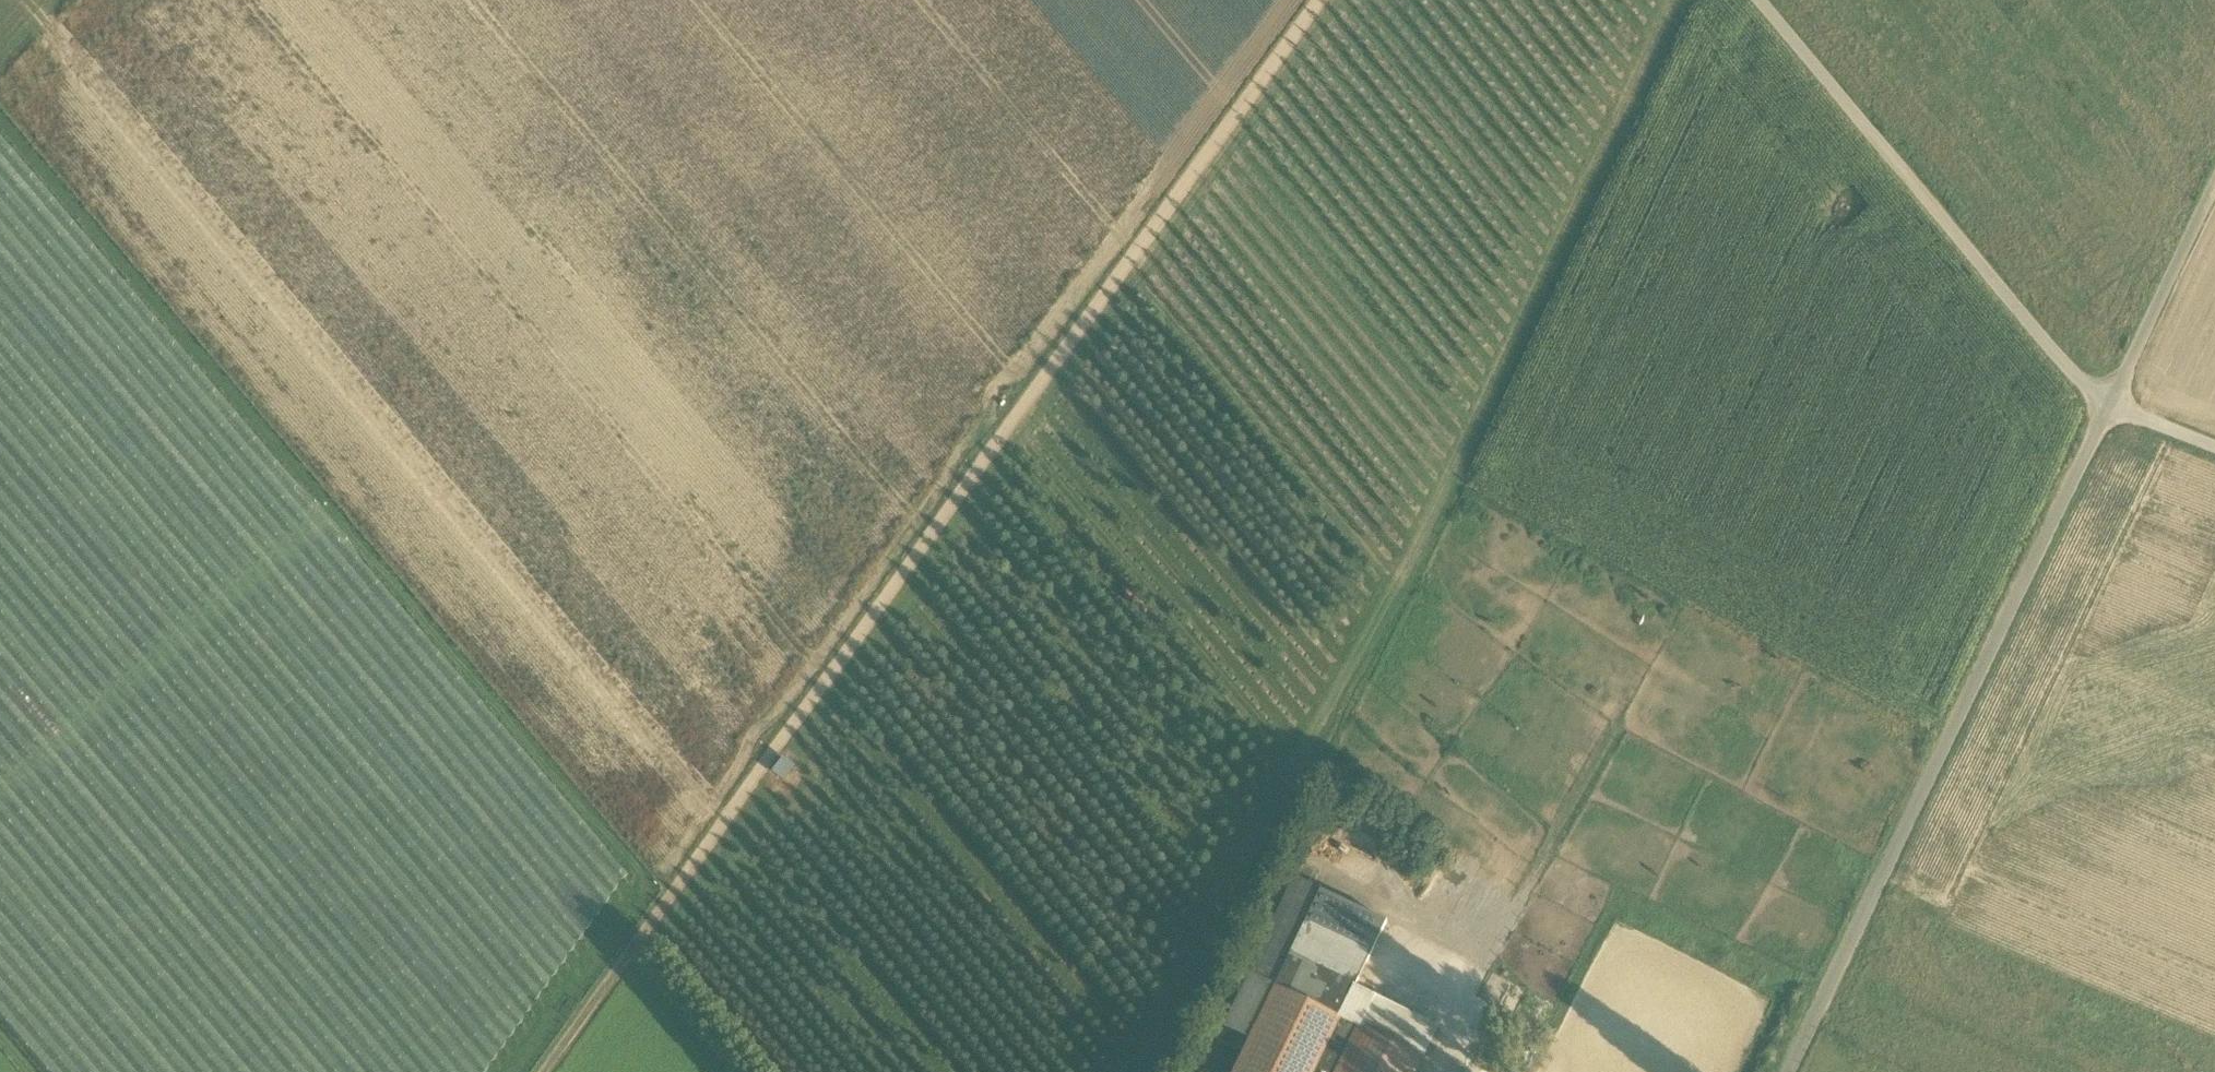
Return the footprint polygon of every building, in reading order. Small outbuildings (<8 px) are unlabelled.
[(1313,886),(1297,878),(1250,977),(1273,988),(1289,956),(1321,891),(1313,887),(1313,886)] [(1321,891),(1289,956),(1354,987),(1386,922),(1321,891)] [(1438,1027),(1354,987),(1289,956),(1273,988),(1422,1059),(1438,1027)] [(1224,1026),(1249,1038),(1273,988),(1250,977),(1249,976),(1224,1026)] [(1273,988),(1249,1038),(1232,1071),(1416,1071),(1422,1059),(1273,988)]
